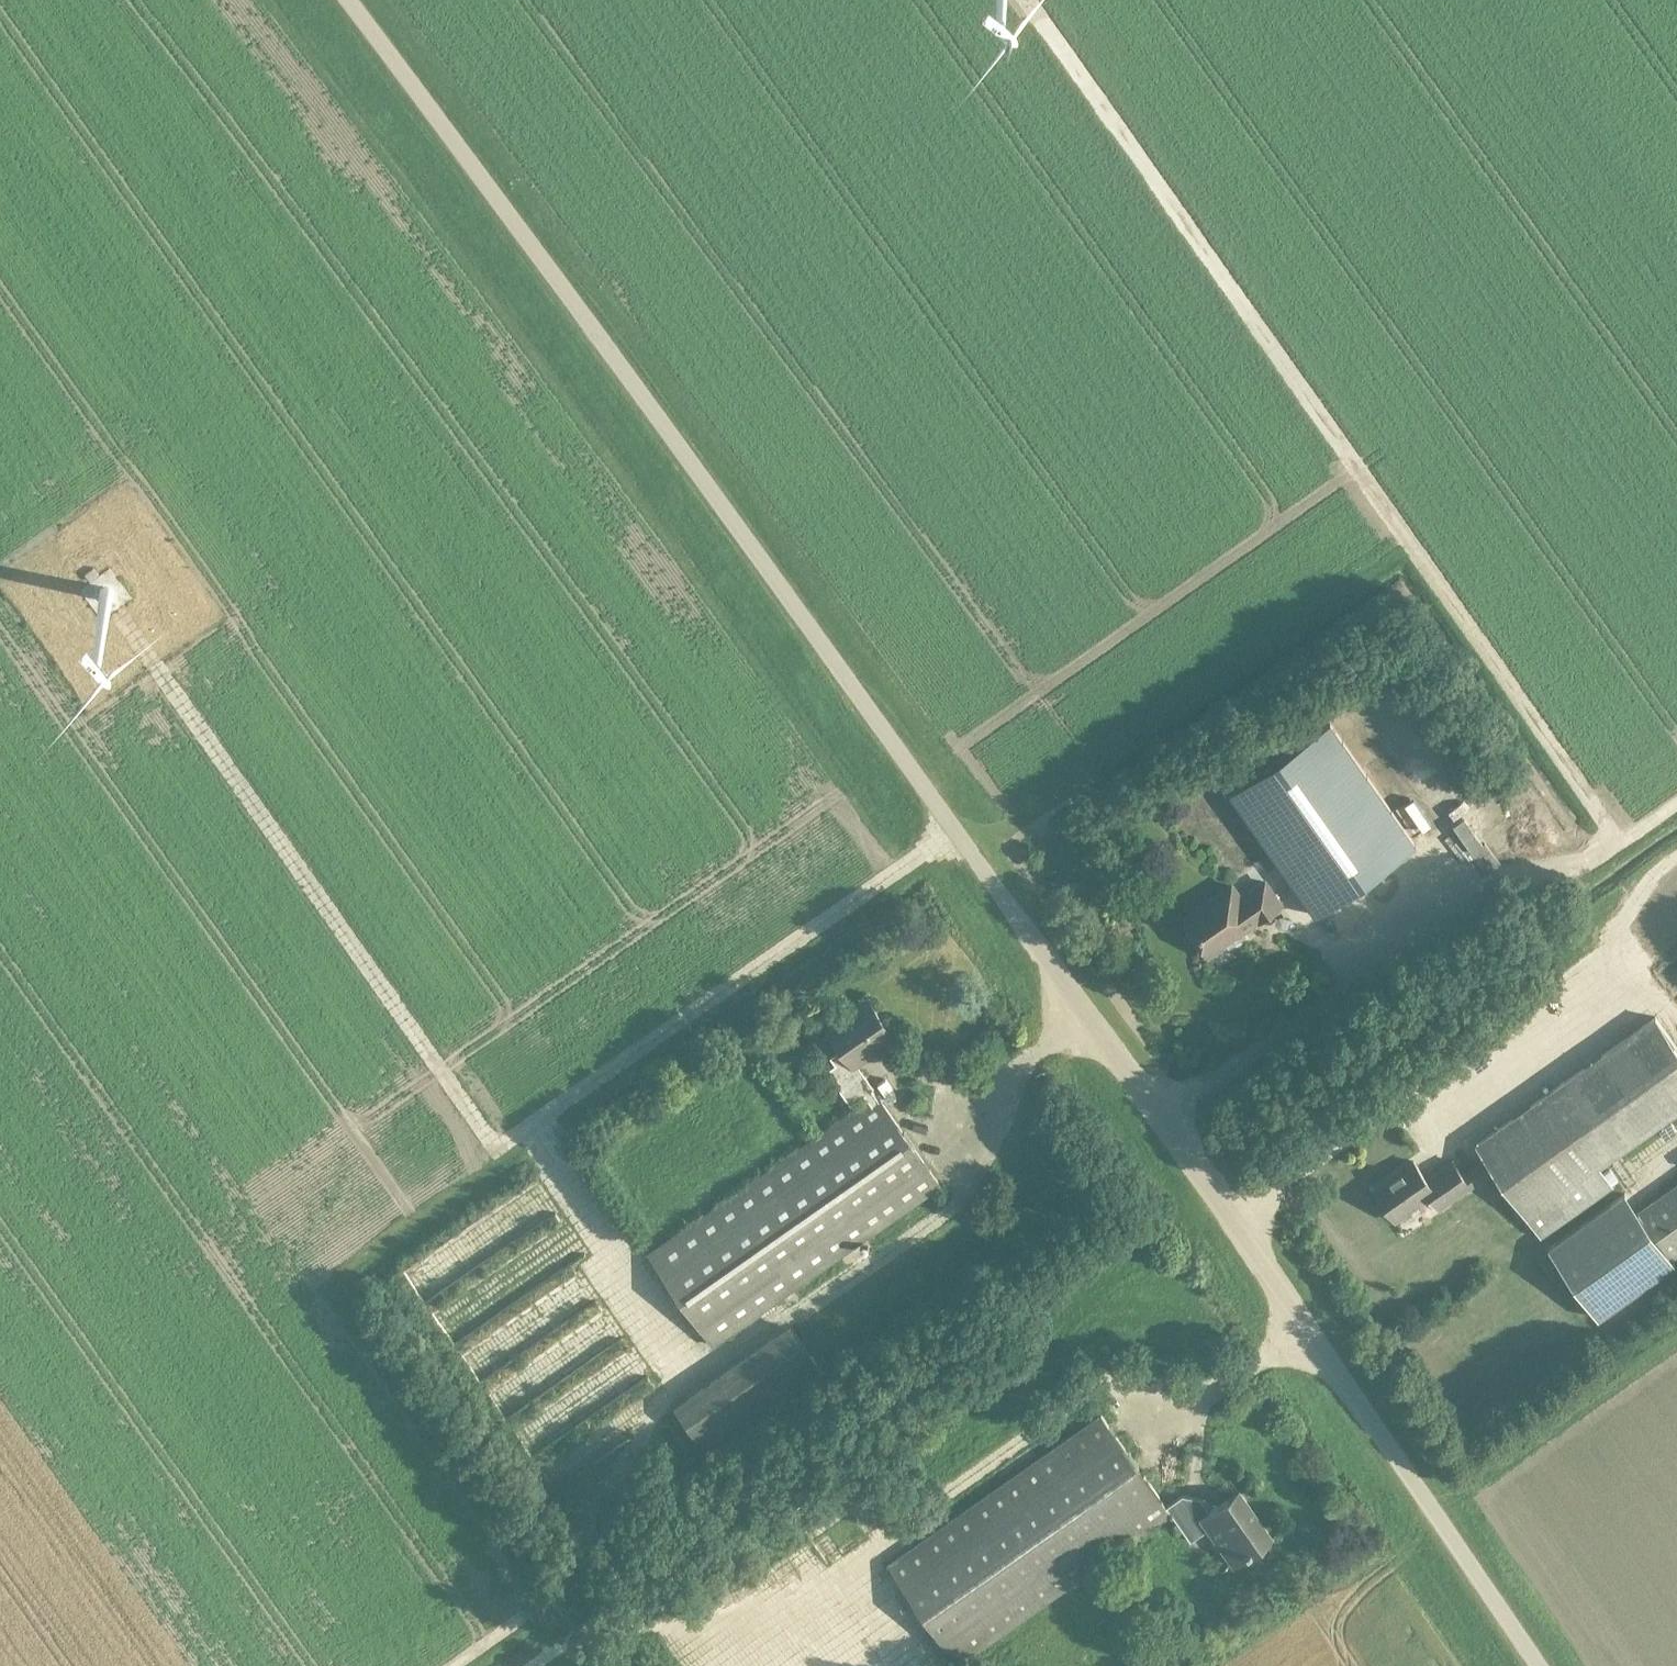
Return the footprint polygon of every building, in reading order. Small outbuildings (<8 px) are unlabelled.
[(1233,794),(1316,912),(1412,845),(1330,727),(1233,794)] [(1481,844),(1463,818),(1452,826),(1470,852),(1481,844)] [(1196,937),(1207,953),(1224,941),(1229,947),(1247,934),(1242,928),(1256,918),(1258,920),(1281,904),(1265,882),(1241,898),(1232,885),(1188,916),(1200,934),(1196,937)] [(865,1095),(869,1100),(876,1095),(872,1090),(874,1088),(857,1064),(867,1058),(864,1053),(876,1045),(877,1047),(892,1037),(882,1022),(884,1020),(869,999),(827,1029),(841,1049),(830,1057),(836,1064),(827,1071),(851,1105),(865,1095)] [(1493,1170),(1541,1237),(1614,1185),(1600,1165),(1676,1111),(1676,1048),(1656,1017),(1476,1144),(1486,1159),(1493,1170)] [(876,1094),(876,1095),(869,1100),(649,1254),(714,1345),(941,1186),(876,1094)] [(1493,1170),(1486,1159),(1463,1175),(1453,1160),(1436,1172),(1440,1178),(1431,1185),(1414,1161),(1373,1189),(1395,1220),(1430,1195),(1439,1208),(1493,1170)] [(416,1295),(551,1204),(534,1179),(399,1270),(416,1295)] [(1671,1257),(1676,1253),(1676,1186),(1640,1213),(1626,1193),(1548,1248),(1598,1318),(1676,1263),(1671,1257)] [(515,1287),(577,1240),(566,1224),(503,1271),(515,1287)] [(524,1305),(539,1329),(577,1305),(562,1281),(524,1305)] [(826,1377),(791,1328),(677,1408),(712,1457),(826,1377)] [(631,1377),(645,1367),(636,1355),(622,1365),(631,1377)] [(1171,1514),(1166,1506),(1101,1415),(1034,1462),(888,1565),(957,1664),(1152,1527),(1171,1514)] [(1209,1528),(1233,1563),(1234,1564),(1252,1551),(1253,1553),(1273,1539),(1240,1492),(1228,1500),(1228,1504),(1220,1509),(1218,1505),(1210,1511),(1201,1498),(1182,1495),(1166,1506),(1171,1514),(1191,1541),(1209,1528)]
